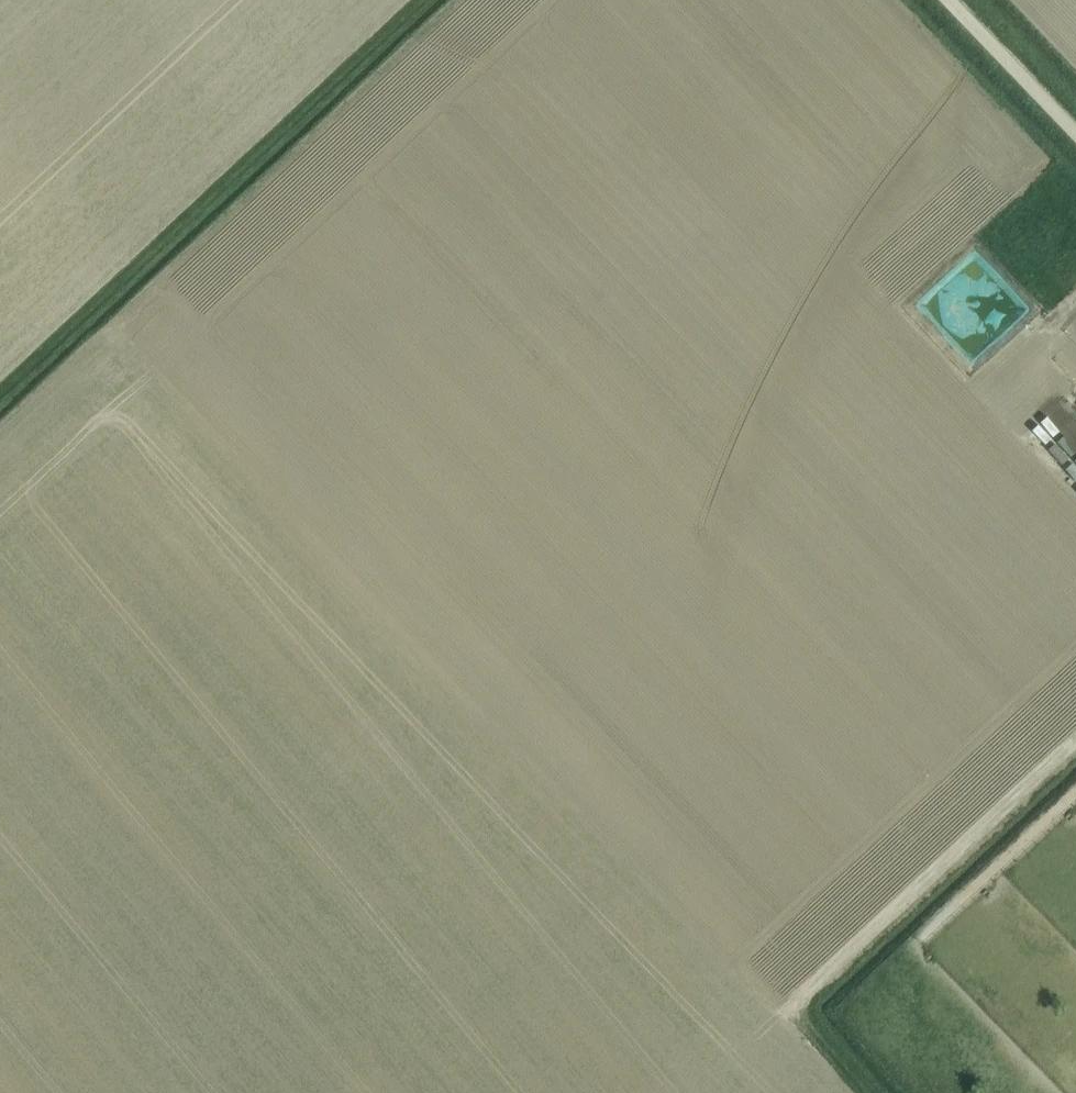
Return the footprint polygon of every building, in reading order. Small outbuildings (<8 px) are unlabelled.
[(1075,454),(1075,427),(1073,423),(1055,438),(1072,458),(1075,454)]
